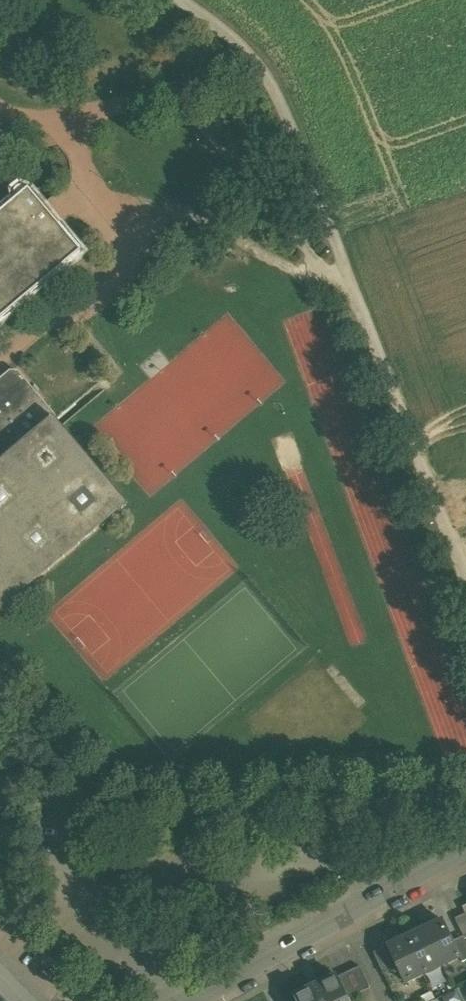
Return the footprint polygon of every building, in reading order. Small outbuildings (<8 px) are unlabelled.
[(228,73),(221,66),(215,71),(221,78),(228,73)] [(87,257),(35,193),(0,223),(0,331),(87,257)] [(0,384),(0,611),(128,503),(55,418),(54,419),(14,372),(0,384)] [(455,918),(463,936),(465,939),(465,914),(465,913),(455,918)] [(442,919),(424,928),(442,966),(460,957),(452,941),(442,919)] [(442,966),(424,928),(406,936),(424,974),(442,966)] [(424,974),(406,936),(388,945),(406,983),(424,974)] [(452,941),(460,957),(462,962),(465,960),(465,942),(465,939),(463,936),(452,941)] [(394,968),(384,947),(373,952),(383,973),(394,968)] [(359,965),(337,976),(348,998),(370,987),(359,965)] [(294,995),(296,1000),(349,1000),(348,998),(337,976),(337,975),(294,995)]
